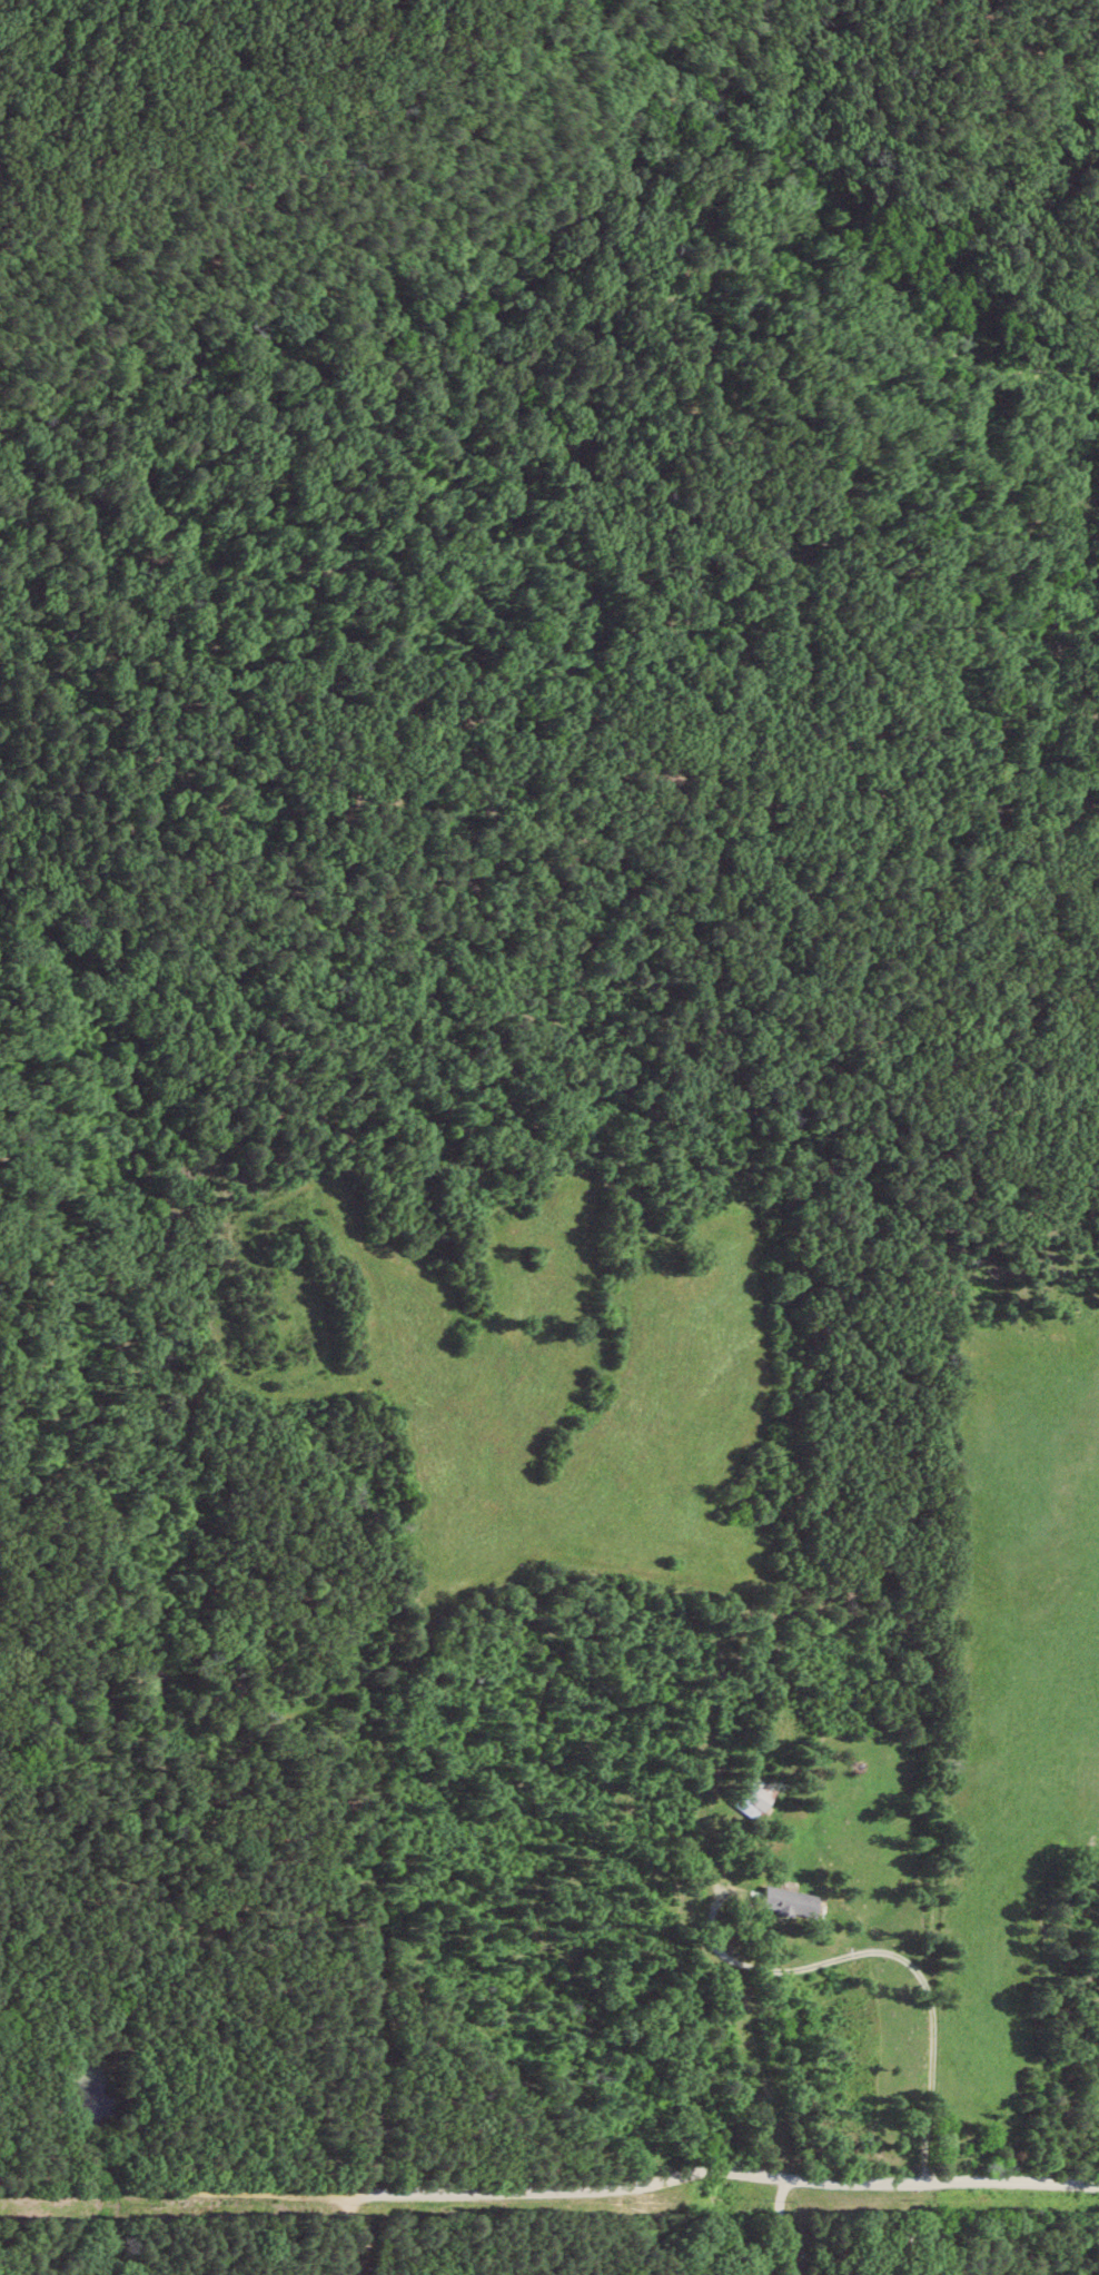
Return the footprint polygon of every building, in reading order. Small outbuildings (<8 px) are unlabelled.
[(758,1819),(782,1792),(762,1774),(738,1801),(758,1819)] [(823,1895),(770,1883),(765,1907),(817,1919),(823,1895)]
